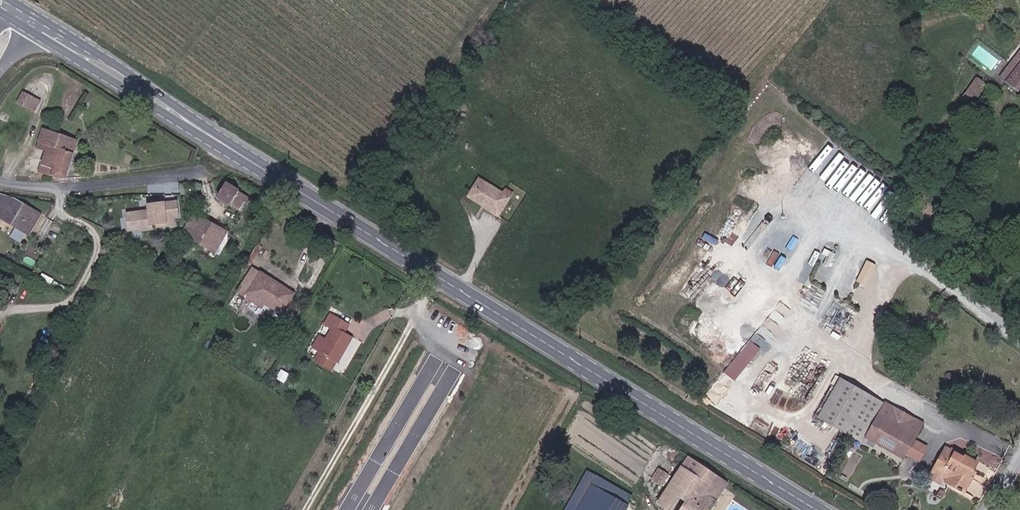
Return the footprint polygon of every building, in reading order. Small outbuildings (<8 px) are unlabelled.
[(1006,83),(1019,94),(1019,64),(1006,83)] [(977,75),(962,98),(970,103),(985,81),(977,75)] [(26,94),(20,106),(31,110),(36,98),(26,94)] [(37,174),(68,180),(80,140),(45,131),(38,151),(45,152),(37,174)] [(484,209),(489,203),(503,211),(514,193),(505,187),(503,191),(478,177),(465,197),(484,209)] [(228,184),(220,197),(242,210),(245,205),(249,207),(253,199),(228,184)] [(44,216),(10,197),(0,214),(0,220),(33,238),(44,216)] [(145,203),(146,210),(124,213),(126,231),(178,225),(175,200),(145,203)] [(499,218),(503,211),(489,203),(484,209),(499,218)] [(198,213),(186,234),(218,253),(230,232),(198,213)] [(867,286),(877,264),(867,259),(856,281),(867,286)] [(238,294),(247,299),(254,289),(271,299),(268,304),(283,313),(295,291),(253,267),(238,294)] [(348,333),(343,331),(347,323),(332,315),(326,326),(334,330),(329,338),(322,334),(315,347),(323,352),(320,358),(334,366),(337,361),(340,362),(355,337),(348,333)] [(352,326),(347,323),(343,331),(348,333),(352,326)] [(726,374),(737,381),(760,346),(748,338),(726,374)] [(886,408),(841,382),(819,421),(863,447),(867,441),(886,408)] [(923,429),(886,408),(867,441),(904,461),(923,429)] [(934,471),(952,481),(948,488),(955,493),(960,498),(963,496),(977,467),(945,452),(934,471)] [(686,460),(669,486),(678,492),(688,499),(681,509),(709,509),(728,480),(685,454),(683,458),(686,460)] [(663,467),(656,478),(662,482),(668,471),(663,467)] [(931,476),(948,488),(952,481),(934,471),(931,476)] [(595,479),(576,509),(625,509),(631,500),(595,479)] [(678,492),(669,486),(659,501),(669,507),(678,492)]
